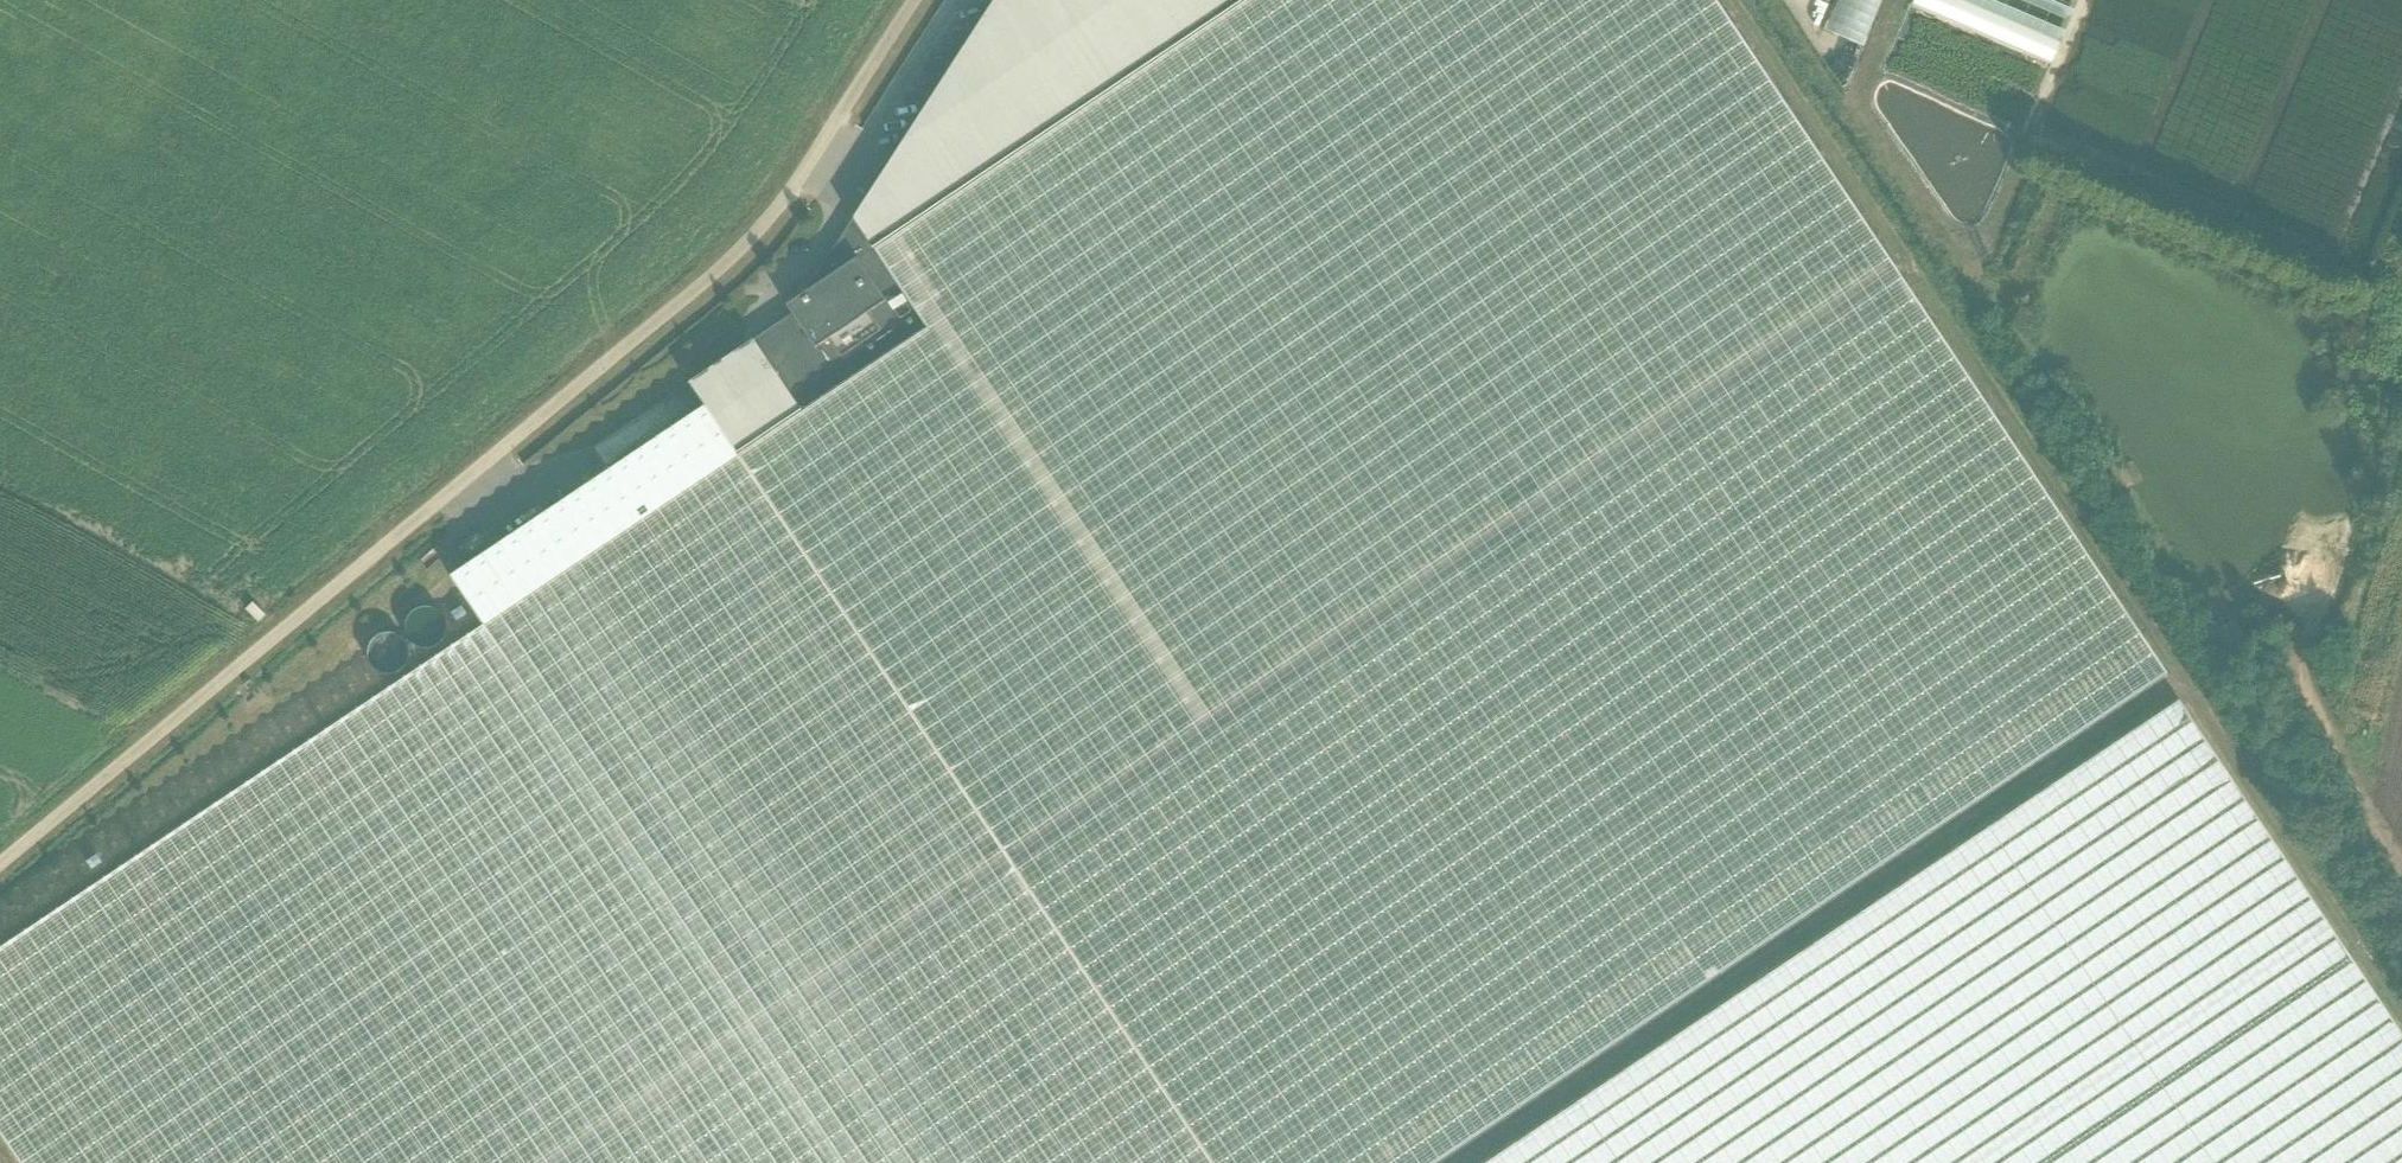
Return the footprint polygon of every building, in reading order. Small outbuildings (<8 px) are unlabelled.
[(1711,0),(1253,0),(877,246),(930,327),(0,936),(0,1139),(16,1162),(1458,1162),(2170,697),(1711,0)] [(1882,56),(1903,0),(1820,0),(1842,8),(1831,37),(1882,56)] [(2108,0),(1946,0),(1938,21),(2080,74),(2108,0)] [(390,664),(408,654),(393,627),(375,638),(390,664)] [(2170,697),(1466,1162),(2401,1162),(2401,1042),(2170,697)]
